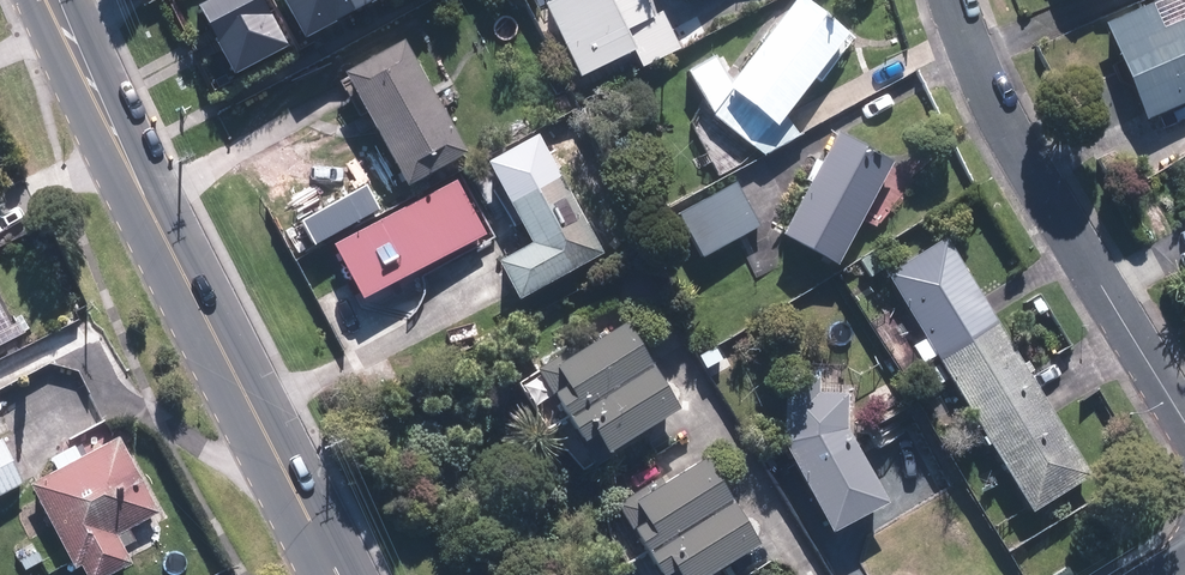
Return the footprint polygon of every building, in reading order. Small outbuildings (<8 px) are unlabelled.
[(200,5),(237,74),(292,46),(268,0),(209,0),(200,5)] [(304,37),(334,22),(334,21),(323,0),(285,0),(304,37)] [(368,4),(366,0),(323,0),(334,21),(368,4)] [(578,79),(631,53),(639,68),(677,49),(660,16),(651,20),(641,0),(558,0),(542,8),(578,79)] [(705,119),(755,158),(793,137),(784,123),(774,128),(767,122),(835,36),(788,0),(716,92),(722,97),(705,119)] [(1142,123),(1184,103),(1184,21),(1160,33),(1148,6),(1103,25),(1113,47),(1109,48),(1142,123)] [(340,76),(402,189),(462,155),(400,43),(340,76)] [(778,239),(832,268),(889,164),(834,134),(778,239)] [(526,140),(504,153),(509,162),(483,177),(521,245),(487,264),(508,301),(591,256),(526,140)] [(458,179),(336,243),(364,296),(486,233),(458,179)] [(676,217),(699,260),(756,228),(733,185),(676,217)] [(932,356),(993,319),(943,239),(883,276),(932,356)] [(3,285),(6,291),(16,286),(13,281),(3,285)] [(1039,395),(993,319),(932,356),(979,432),(1039,395)] [(645,368),(619,326),(579,350),(577,344),(530,373),(559,420),(645,368)] [(484,341),(492,352),(505,342),(498,331),(484,341)] [(920,375),(929,390),(945,382),(936,366),(920,375)] [(645,368),(559,420),(575,446),(589,438),(600,457),(672,413),(645,368)] [(769,447),(816,536),(873,507),(834,433),(836,397),(805,395),(806,379),(772,378),(769,447)] [(1089,475),(1039,395),(979,432),(1029,512),(1089,475)] [(36,479),(80,561),(86,558),(95,574),(102,574),(132,559),(115,528),(161,503),(123,432),(36,479)] [(20,485),(0,448),(0,495),(20,485)] [(725,504),(699,462),(660,485),(657,479),(610,508),(639,556),(725,504)] [(639,556),(651,574),(667,574),(669,574),(670,574),(710,574),(753,549),(725,504),(639,556)] [(18,563),(23,571),(40,561),(34,553),(18,563)]
